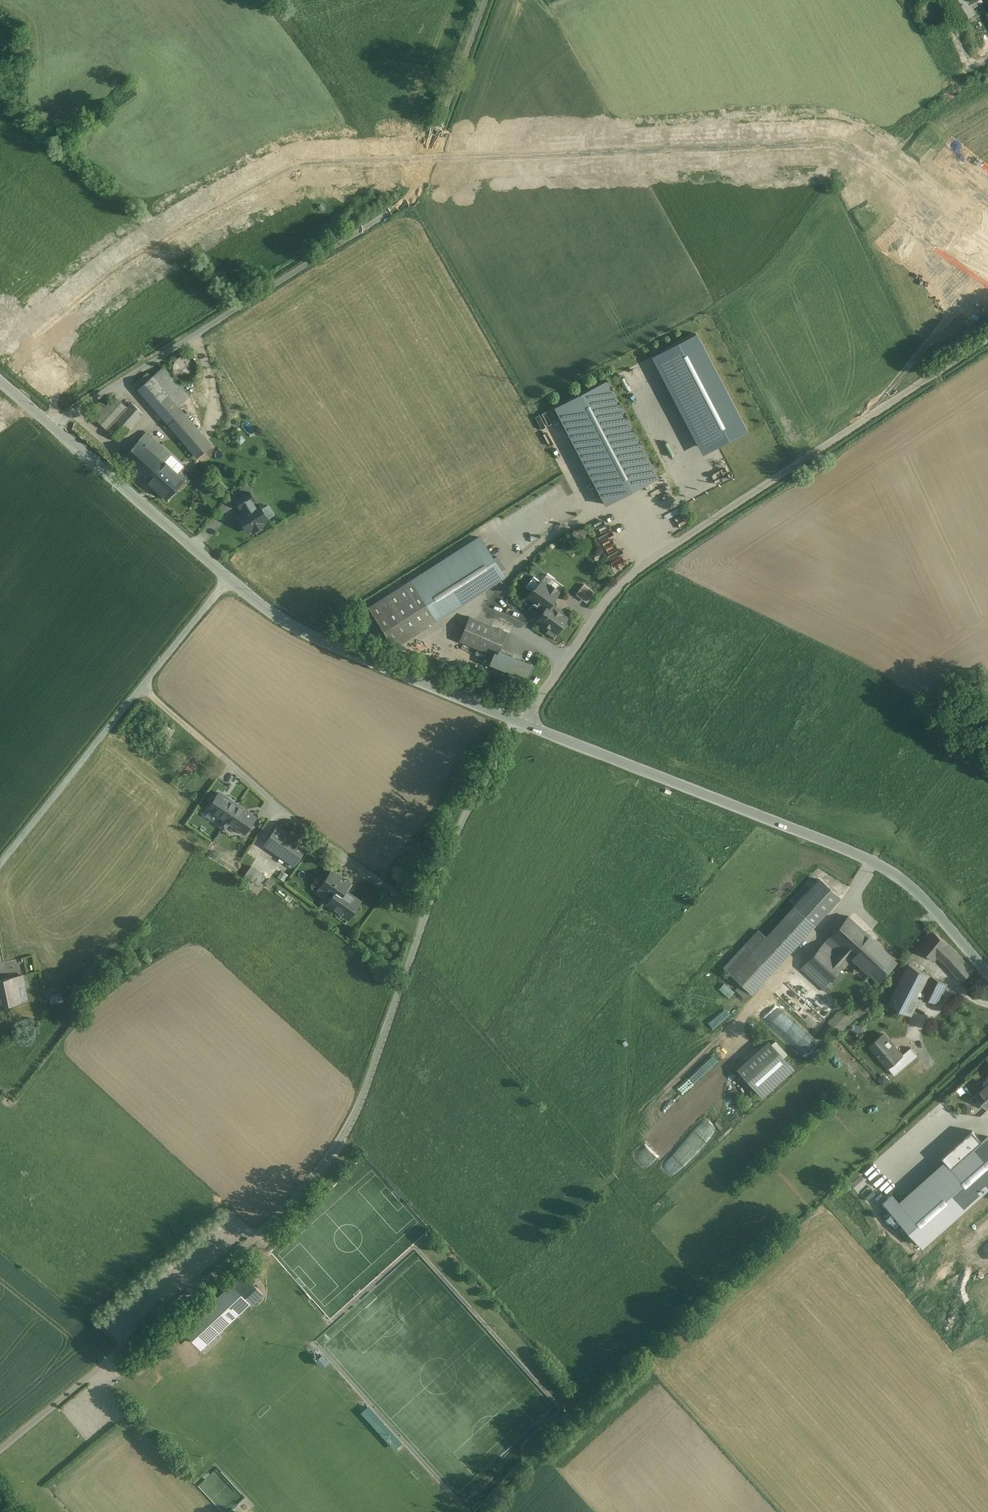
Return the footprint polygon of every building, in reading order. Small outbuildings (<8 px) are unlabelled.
[(982,0),(973,0),(977,9),(960,18),(955,8),(969,0),(968,0),(947,0),(961,24),(977,15),(976,12),(985,6),(982,0)] [(955,8),(960,18),(977,9),(973,0),(970,0),(969,0),(955,8)] [(987,13),(976,20),(987,40),(987,14),(987,13)] [(696,333),(651,356),(702,454),(747,431),(696,333)] [(174,372),(176,376),(181,379),(186,380),(191,379),(195,376),(197,372),(198,367),(197,363),(194,359),(191,357),(186,355),(182,356),(178,358),(174,362),(173,367),(174,372)] [(210,446),(177,408),(189,397),(163,367),(152,377),(148,373),(134,384),(155,408),(198,456),(210,446)] [(608,380),(590,389),(580,394),(555,407),(605,504),(658,477),(608,380)] [(127,407),(115,396),(106,406),(95,419),(107,430),(127,407)] [(95,407),(89,414),(95,419),(106,406),(102,402),(95,407)] [(127,407),(107,430),(119,441),(143,414),(132,403),(127,407)] [(655,414),(650,417),(658,431),(663,428),(655,414)] [(156,442),(146,433),(140,440),(150,449),(156,442)] [(164,462),(157,455),(161,451),(160,451),(163,448),(156,442),(150,449),(140,440),(122,459),(158,491),(175,472),(164,462)] [(171,455),(163,448),(160,451),(161,451),(157,455),(164,462),(171,455)] [(183,467),(171,455),(164,462),(175,472),(177,474),(177,473),(183,467)] [(726,460),(716,465),(722,476),(731,471),(726,460)] [(198,465),(190,472),(197,480),(205,473),(198,465)] [(175,472),(158,491),(166,499),(184,480),(177,473),(177,474),(175,472)] [(249,492),(236,500),(241,508),(242,508),(252,501),(254,500),(249,492)] [(259,504),(255,506),(252,501),(242,508),(245,513),(242,515),(245,520),(242,522),(248,532),(253,528),(255,530),(264,525),(262,523),(268,519),(259,504)] [(593,526),(611,557),(623,551),(604,519),(593,526)] [(479,536),(369,606),(391,641),(502,572),(479,536)] [(550,586),(542,581),(536,589),(532,590),(527,597),(545,609),(550,603),(551,603),(559,592),(556,590),(557,588),(552,585),(550,586)] [(551,603),(550,603),(545,609),(538,619),(550,627),(547,632),(554,637),(557,632),(568,618),(556,609),(557,607),(551,603)] [(507,632),(469,617),(460,640),(494,654),(498,656),(499,652),(501,647),(507,632)] [(532,665),(499,652),(498,656),(494,654),(491,663),(526,678),(532,665)] [(256,817),(219,793),(208,808),(224,819),(220,825),(225,828),(229,822),(245,833),(256,817)] [(307,847),(277,826),(266,843),(296,863),(307,847)] [(266,876),(251,866),(245,875),(259,885),(266,876)] [(332,871),(321,886),(328,890),(329,888),(339,875),(332,871)] [(829,872),(801,913),(821,927),(849,886),(829,872)] [(419,877),(410,874),(404,894),(413,897),(419,877)] [(351,884),(339,875),(329,888),(335,892),(339,886),(346,891),(351,884)] [(272,887),(275,880),(270,877),(266,883),(272,887)] [(346,891),(339,886),(335,892),(327,904),(334,909),(336,907),(349,916),(348,918),(348,919),(361,901),(346,891)] [(336,907),(334,909),(348,918),(349,916),(336,907)] [(815,925),(794,907),(766,937),(752,952),(752,953),(773,971),(815,925)] [(898,963),(848,916),(829,936),(849,954),(879,983),(898,963)] [(758,930),(745,945),(752,952),(766,937),(758,930)] [(955,949),(934,932),(920,949),(935,960),(939,956),(962,981),(974,971),(955,949)] [(829,936),(801,967),(827,992),(833,986),(829,982),(842,967),(839,964),(849,954),(829,936)] [(752,952),(745,945),(725,969),(753,995),(773,971),(752,953),(752,952)] [(931,976),(910,964),(906,972),(928,983),(931,976)] [(10,969),(11,978),(23,975),(21,967),(10,969)] [(906,972),(889,1004),(895,1007),(911,1015),(922,996),(937,1004),(948,984),(931,976),(928,983),(906,972)] [(0,980),(0,1006),(21,1002),(18,986),(25,984),(23,975),(11,978),(0,980)] [(730,998),(736,992),(726,983),(720,989),(730,998)] [(813,992),(807,1000),(789,986),(780,997),(819,1027),(834,1008),(813,992)] [(847,1016),(840,1009),(828,1022),(840,1034),(867,1007),(869,1005),(864,999),(847,1016)] [(902,1055),(883,1034),(870,1046),(889,1068),(894,1063),(903,1056),(902,1055)] [(768,1042),(738,1070),(762,1096),(793,1069),(768,1042)] [(911,1048),(902,1055),(903,1056),(894,1063),(901,1071),(918,1056),(911,1048)] [(886,1086),(892,1079),(884,1073),(878,1079),(886,1086)] [(987,1090),(985,1088),(977,1094),(987,1106),(987,1089),(987,1090)] [(972,1113),(973,1105),(965,1104),(964,1113),(972,1113)] [(973,1131),(950,1151),(954,1156),(954,1155),(959,1161),(982,1141),(973,1131)] [(959,1161),(960,1162),(952,1169),(969,1187),(987,1169),(987,1136),(982,1141),(959,1161)] [(954,1156),(947,1162),(950,1166),(950,1167),(951,1169),(952,1168),(952,1169),(960,1162),(959,1161),(954,1155),(954,1156)] [(237,1281),(216,1300),(222,1306),(228,1300),(238,1311),(248,1301),(251,1304),(262,1293),(240,1270),(233,1277),(237,1281)] [(216,1300),(185,1329),(198,1343),(229,1314),(222,1306),(216,1300)] [(171,1344),(162,1334),(157,1338),(159,1340),(166,1348),(171,1344)] [(166,1348),(159,1340),(155,1344),(162,1352),(166,1348)] [(156,1352),(149,1344),(145,1348),(152,1356),(156,1352)] [(152,1356),(145,1348),(141,1352),(149,1361),(153,1357),(152,1356)] [(318,1359),(322,1367),(331,1363),(327,1355),(318,1359)]
